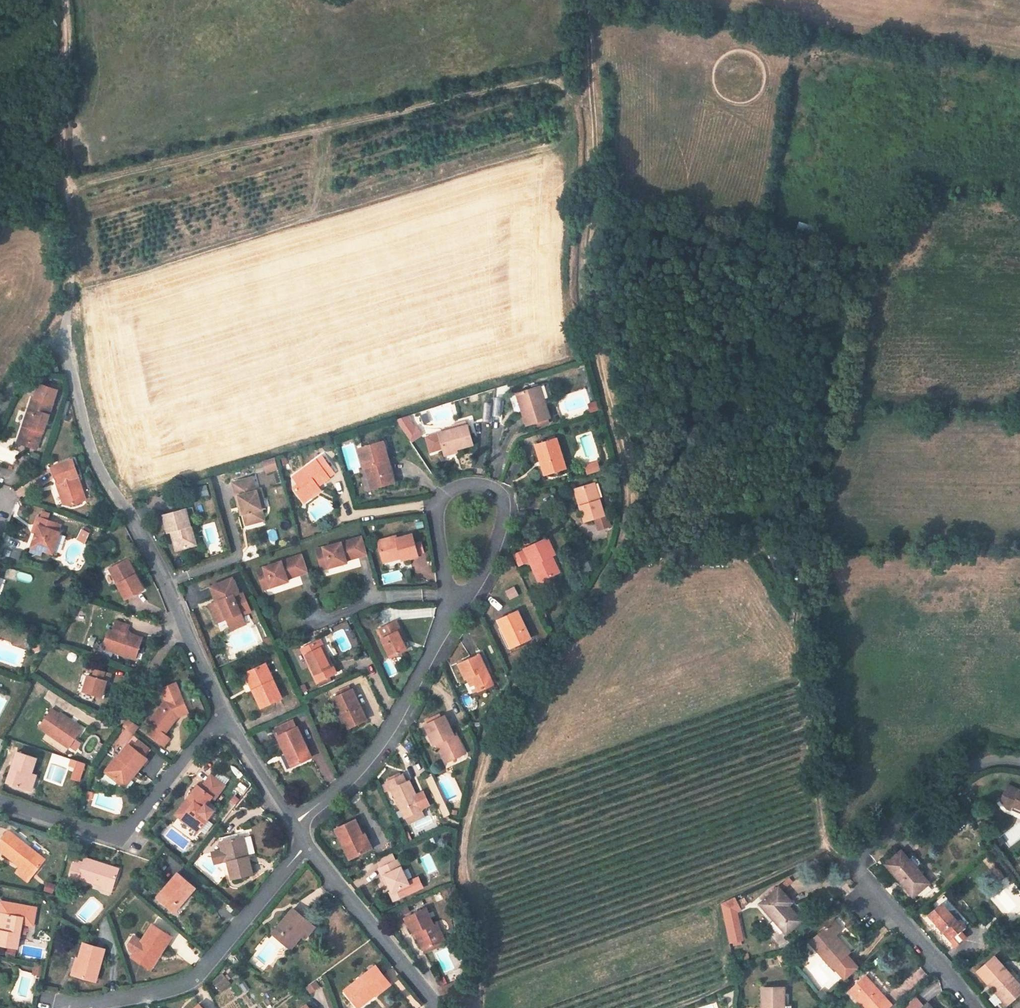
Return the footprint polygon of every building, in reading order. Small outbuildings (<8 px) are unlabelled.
[(547,383),(539,386),(543,399),(552,396),(547,383)] [(526,426),(550,418),(543,399),(539,386),(516,394),(526,426)] [(33,397),(45,401),(46,396),(34,392),(33,397)] [(54,399),(46,396),(45,401),(33,397),(23,426),(34,430),(28,447),(37,450),(42,433),(43,433),(54,399)] [(456,449),(473,444),(467,425),(438,433),(444,453),(456,449)] [(28,447),(34,430),(23,426),(17,443),(28,447)] [(566,469),(556,438),(535,445),(540,459),(542,459),(547,474),(566,469)] [(394,482),(383,442),(358,449),(363,467),(368,466),(373,488),(394,482)] [(293,488),(301,499),(317,487),(329,478),(328,477),(334,473),(322,456),(293,477),(298,485),(293,488)] [(275,458),(263,460),(265,474),(278,471),(275,458)] [(64,504),(69,505),(82,501),(74,477),(78,475),(73,459),(53,466),(58,482),(57,482),(64,504)] [(586,466),(588,473),(600,470),(597,463),(586,466)] [(87,499),(78,475),(74,477),(82,501),(87,499)] [(253,477),(232,483),(239,507),(241,507),(243,514),(246,525),(256,522),(255,517),(263,515),(261,509),(259,500),(262,499),(260,490),(256,491),(253,477)] [(580,506),(585,522),(595,519),(604,516),(594,483),(577,488),(582,505),(580,506)] [(320,491),(317,487),(301,499),(304,503),(320,491)] [(186,509),(163,515),(168,533),(171,532),(176,551),(193,546),(189,527),(190,527),(186,509)] [(604,516),(595,519),(597,528),(609,524),(607,515),(604,516)] [(42,550),(52,554),(59,533),(57,532),(59,524),(37,517),(34,526),(38,527),(36,534),(31,547),(42,550)] [(82,529),(78,536),(85,539),(89,533),(82,529)] [(395,536),(378,542),(382,559),(400,554),(401,557),(402,560),(418,555),(417,554),(413,538),(412,534),(396,539),(395,536)] [(316,549),(322,570),(347,563),(346,560),(367,554),(362,537),(316,549)] [(419,537),(413,538),(417,554),(424,552),(419,537)] [(555,555),(546,538),(524,548),(539,582),(555,574),(548,558),(551,556),(555,555)] [(41,555),(42,550),(31,547),(30,552),(41,555)] [(522,551),(513,555),(518,566),(527,562),(522,551)] [(257,570),(264,590),(288,581),(287,579),(308,572),(302,554),(257,570)] [(383,562),(401,557),(400,554),(382,559),(383,562)] [(559,573),(551,556),(548,558),(555,574),(559,573)] [(125,560),(133,575),(135,574),(127,559),(125,560)] [(125,560),(109,569),(125,600),(144,590),(135,574),(133,575),(125,560)] [(227,619),(229,626),(244,620),(234,596),(239,594),(233,578),(211,587),(215,598),(218,597),(219,601),(209,605),(217,623),(227,619)] [(530,638),(517,611),(498,620),(504,634),(507,633),(513,646),(530,638)] [(246,624),(244,620),(229,626),(231,630),(246,624)] [(108,630),(104,644),(111,646),(113,652),(135,659),(142,638),(131,634),(127,636),(125,635),(126,633),(128,625),(116,621),(112,631),(108,630)] [(382,633),(379,635),(390,657),(406,649),(401,639),(404,637),(396,621),(379,629),(382,633)] [(508,648),(513,646),(507,633),(502,636),(508,648)] [(318,641),(326,658),(329,657),(320,640),(318,641)] [(326,658),(318,641),(302,649),(317,681),(329,676),(336,673),(329,657),(326,658)] [(102,648),(113,652),(111,646),(104,644),(102,648)] [(493,685),(479,654),(458,664),(465,679),(471,676),(478,692),(493,685)] [(261,708),(281,698),(265,663),(249,671),(257,687),(252,690),(261,708)] [(93,677),(88,675),(83,692),(101,697),(106,681),(101,679),(104,671),(95,669),(93,677)] [(252,690),(257,687),(249,671),(244,673),(252,690)] [(331,681),(329,676),(317,681),(319,686),(331,681)] [(336,693),(338,696),(351,690),(349,687),(336,693)] [(332,699),(340,716),(343,715),(349,728),(366,720),(352,690),(351,690),(338,696),(332,699)] [(170,739),(164,734),(177,717),(183,715),(180,707),(185,705),(181,694),(166,701),(148,723),(155,727),(149,735),(164,746),(170,739)] [(185,705),(180,707),(183,715),(188,712),(185,705)] [(69,722),(51,709),(39,727),(69,748),(80,732),(68,724),(69,722)] [(427,720),(428,723),(441,717),(440,714),(427,720)] [(343,715),(340,716),(346,729),(349,728),(343,715)] [(441,717),(428,723),(425,725),(434,744),(437,743),(440,741),(449,761),(465,753),(456,733),(453,735),(445,716),(441,717)] [(127,720),(122,727),(133,734),(138,727),(127,720)] [(275,729),(278,736),(296,727),(293,721),(275,729)] [(278,736),(277,736),(285,754),(287,752),(293,766),(311,757),(297,727),(296,727),(278,736)] [(118,757),(117,756),(105,772),(121,784),(133,769),(137,771),(147,758),(142,755),(148,747),(138,740),(133,747),(128,744),(118,757)] [(449,761),(440,741),(437,743),(446,762),(449,761)] [(37,759),(17,752),(6,783),(26,789),(31,774),(37,759)] [(293,766),(287,752),(285,754),(291,767),(293,766)] [(51,762),(68,766),(70,758),(52,754),(51,762)] [(73,771),(71,779),(81,781),(85,763),(71,759),(68,770),(73,771)] [(125,787),(137,771),(133,769),(121,784),(125,787)] [(36,776),(31,774),(26,789),(31,791),(36,776)] [(405,818),(422,809),(415,795),(409,781),(406,782),(402,774),(386,782),(390,790),(391,790),(404,818),(405,818)] [(181,819),(198,832),(208,819),(214,811),(206,804),(212,797),(215,799),(225,786),(211,775),(201,788),(198,785),(188,798),(189,798),(187,802),(186,801),(175,814),(181,819)] [(1019,791),(1019,790),(1007,785),(1001,800),(1007,808),(1012,810),(1014,805),(1019,808),(1019,792),(1019,791)] [(415,795),(422,809),(429,805),(423,791),(415,795)] [(1012,810),(1019,814),(1019,808),(1014,805),(1012,810)] [(425,816),(422,809),(405,818),(408,824),(425,816)] [(335,829),(350,859),(367,851),(360,836),(362,835),(355,819),(335,829)] [(45,859),(8,830),(0,841),(0,851),(21,867),(23,864),(34,873),(45,859)] [(362,835),(360,836),(367,851),(372,849),(365,834),(362,835)] [(243,836),(239,837),(244,857),(248,856),(243,836)] [(231,879),(252,874),(250,865),(248,856),(244,857),(239,837),(220,842),(222,850),(212,853),(215,863),(224,861),(225,862),(227,862),(231,879)] [(377,858),(381,868),(396,861),(391,852),(377,858)] [(886,865),(913,897),(929,883),(916,868),(907,859),(901,852),(886,865)] [(913,854),(907,859),(916,868),(921,864),(913,854)] [(106,885),(113,887),(119,869),(109,866),(106,867),(103,866),(104,864),(84,858),(83,863),(75,860),(69,880),(77,883),(78,878),(103,886),(106,885)] [(392,891),(390,893),(393,901),(406,894),(402,887),(409,884),(397,860),(396,861),(381,868),(378,869),(382,877),(384,876),(388,883),(392,891)] [(27,881),(34,873),(23,864),(21,867),(16,873),(27,881)] [(177,902),(180,905),(195,888),(178,873),(157,898),(170,910),(177,902)] [(789,878),(778,887),(781,890),(791,881),(789,878)] [(778,887),(760,904),(787,934),(801,921),(787,905),(791,902),(781,890),(778,887)] [(747,941),(735,897),(719,902),(731,945),(747,941)] [(969,923),(948,899),(929,915),(956,946),(966,938),(960,931),(969,923)] [(17,949),(21,924),(33,926),(36,908),(0,901),(0,903),(0,912),(0,913),(4,913),(1,930),(0,930),(0,946),(17,949)] [(174,913),(180,905),(177,902),(170,910),(174,913)] [(413,934),(415,933),(423,950),(441,941),(433,924),(426,908),(406,918),(413,934)] [(293,909),(272,934),(286,945),(297,932),(301,936),(304,938),(314,927),(293,909)] [(810,942),(832,967),(848,953),(834,936),(841,930),(833,921),(810,942)] [(437,922),(433,924),(441,941),(445,940),(437,922)] [(171,937),(152,925),(141,941),(133,936),(129,944),(130,950),(134,953),(132,957),(147,967),(157,951),(161,953),(171,937)] [(290,949),(301,936),(297,932),(286,945),(290,949)] [(443,944),(441,941),(423,950),(424,953),(443,944)] [(77,976),(95,981),(104,949),(83,943),(79,959),(81,960),(77,976)] [(150,969),(161,953),(157,951),(147,967),(150,969)] [(1007,1005),(1019,993),(1019,986),(1008,972),(994,957),(977,972),(1007,1005)] [(72,975),(77,976),(81,960),(79,959),(76,959),(72,975)] [(45,965),(35,963),(33,974),(42,976),(45,965)] [(390,984),(376,966),(344,991),(356,1006),(373,992),(376,995),(390,984)] [(1008,972),(1019,986),(1019,978),(1012,969),(1008,972)] [(229,984),(222,974),(213,982),(220,991),(229,984)] [(850,991),(865,1007),(888,1007),(891,1005),(866,977),(850,991)] [(307,987),(310,992),(319,986),(315,981),(307,987)] [(245,992),(249,990),(244,982),(240,985),(245,992)] [(763,1007),(784,1007),(784,1002),(784,988),(763,988),(763,1007)] [(376,995),(373,992),(356,1006),(358,1007),(359,1007),(376,995)]
